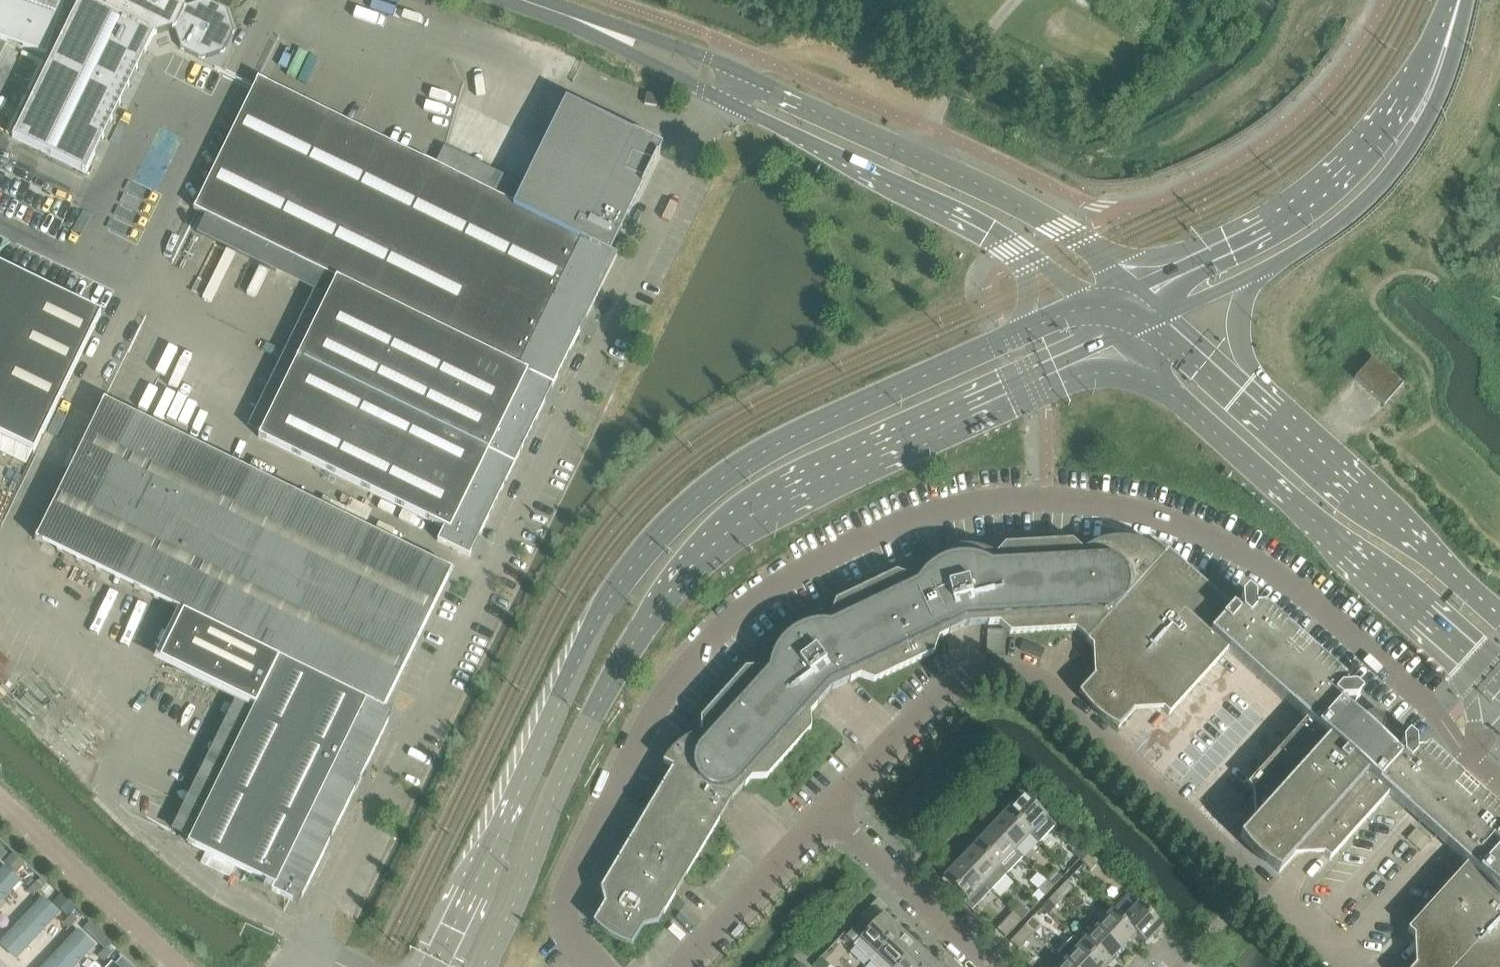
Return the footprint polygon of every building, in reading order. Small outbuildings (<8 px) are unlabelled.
[(71,0),(0,0),(0,39),(46,55),(65,1),(70,2),(71,0)] [(12,138),(86,174),(154,36),(174,29),(181,50),(202,60),(224,53),(234,32),(227,10),(207,0),(204,0),(185,6),(183,0),(80,0),(12,138)] [(610,252),(617,238),(618,238),(620,232),(662,148),(565,100),(526,179),(524,188),(515,205),(258,79),(194,210),(336,279),(259,438),(444,529),(438,541),(461,553),(470,557),(617,255),(610,252)] [(644,105),(657,107),(659,96),(646,94),(644,105)] [(0,266),(0,436),(34,453),(101,315),(0,266)] [(1377,400),(1384,406),(1403,386),(1373,359),(1354,379),(1377,400)] [(255,706),(203,814),(188,843),(206,852),(235,866),(274,885),(272,891),(291,900),(299,904),(393,713),(385,709),(452,571),(104,400),(36,540),(183,613),(160,660),(237,698),(255,706)] [(625,945),(628,946),(632,947),(643,928),(658,925),(730,803),(751,780),(767,779),(811,730),(810,715),(831,691),(860,678),(874,683),(934,654),(939,640),(967,626),(998,625),(1010,635),(1075,632),(1092,647),(1093,670),(1094,677),(1079,693),(1083,700),(1088,706),(1092,711),(1097,715),(1102,719),(1110,725),(1118,729),(1133,713),(1163,711),(1169,716),(1227,651),(1305,722),(1247,787),(1253,792),(1254,821),(1239,838),(1244,846),(1250,853),(1256,859),(1263,865),(1271,869),(1279,874),(1294,857),(1301,857),(1323,855),(1329,861),(1388,796),(1414,819),(1440,843),(1466,866),(1407,931),(1413,937),(1415,966),(1414,966),(1499,966),(1499,816),(1481,799),(1453,774),(1426,750),(1422,754),(1414,754),(1414,745),(1407,739),(1400,746),(1401,754),(1393,755),(1345,712),(1345,704),(1354,704),(1360,697),(1353,691),(1344,691),(1344,682),(1263,609),(1254,609),(1253,600),(1246,594),(1240,601),(1241,610),(1232,611),(1168,552),(1163,557),(1161,555),(1156,551),(1150,547),(1143,544),(1136,542),(1129,540),(1122,540),(1114,540),(1107,541),(1101,543),(1093,546),(1087,549),(1082,552),(1072,543),(1005,546),(994,558),(994,557),(992,555),(988,553),(984,551),(980,550),(969,548),(962,548),(955,549),(948,550),(941,552),(934,555),(928,559),(923,563),(917,568),(912,574),(909,579),(896,574),(895,574),(835,603),(830,616),(825,616),(817,616),(810,617),(803,618),(797,621),(790,624),(784,628),(779,633),(774,638),(769,644),(766,649),(763,657),(760,664),(759,670),(745,670),(701,720),(700,720),(701,734),(696,736),(689,739),(682,743),(677,746),(671,751),(667,757),(663,763),(672,769),(600,890),(604,905),(593,924),(597,928),(601,932),(605,935),(610,938),(615,941),(620,943),(625,945)] [(1007,812),(1031,835),(1047,818),(1023,795),(1007,812)] [(1031,835),(1007,812),(991,829),(1015,851),(1031,835)] [(1015,851),(991,829),(975,845),(1006,875),(1022,858),(1015,851)] [(1418,829),(1409,840),(1420,850),(1429,840),(1424,835),(1418,829)] [(1006,875),(975,845),(959,862),(990,891),(1006,875)] [(1072,854),(1079,860),(1081,862),(1087,856),(1078,847),(1072,854)] [(235,866),(206,852),(201,863),(230,877),(235,866)] [(14,856),(6,864),(16,873),(24,865),(14,856)] [(1090,871),(1096,865),(1087,856),(1081,862),(1090,871)] [(990,891),(959,862),(943,879),(966,900),(964,903),(972,911),(990,891)] [(0,870),(0,903),(20,881),(4,866),(0,870)] [(1038,873),(1029,882),(1038,891),(1047,882),(1038,873)] [(1047,882),(1053,888),(1062,879),(1055,873),(1047,882)] [(37,882),(28,892),(31,894),(34,897),(43,888),(37,882)] [(1053,888),(1047,882),(1038,891),(1044,897),(1053,888)] [(1058,892),(1064,898),(1073,889),(1066,883),(1058,892)] [(47,885),(40,892),(47,898),(53,891),(47,885)] [(1064,898),(1058,892),(1049,901),(1055,907),(1064,898)] [(0,939),(0,943),(16,957),(60,911),(42,895),(0,939)] [(1136,934),(1135,935),(1146,945),(1162,927),(1128,895),(1112,912),(1123,921),(1122,922),(1136,934)] [(61,896),(54,903),(68,917),(75,910),(61,896)] [(1013,913),(1022,921),(1028,914),(1020,906),(1013,913)] [(1096,929),(1120,951),(1135,935),(1136,934),(1122,922),(1123,921),(1112,912),(1096,929)] [(997,930),(1006,938),(1022,921),(1013,913),(997,930)] [(72,915),(63,924),(66,927),(69,930),(78,921),(72,915)] [(870,962),(900,931),(883,915),(871,927),(863,919),(846,936),(855,945),(854,946),(870,962)] [(1026,925),(1035,933),(1041,926),(1033,918),(1026,925)] [(1010,942),(1019,950),(1035,933),(1026,925),(1010,942)] [(40,966),(73,966),(96,943),(79,926),(40,966)] [(1104,966),(1105,966),(1120,951),(1096,929),(1080,945),(1104,966)] [(916,947),(900,931),(870,962),(876,966),(897,966),(916,947)] [(1080,945),(1065,962),(1071,966),(1104,966),(1080,945)] [(933,963),(916,947),(897,966),(929,966),(933,963)] [(107,948),(98,957),(104,962),(113,953),(107,948)] [(1065,962),(1058,955),(1046,966),(1071,966),(1065,962)] [(813,966),(814,966),(829,966),(830,966),(821,958),(813,966)]
